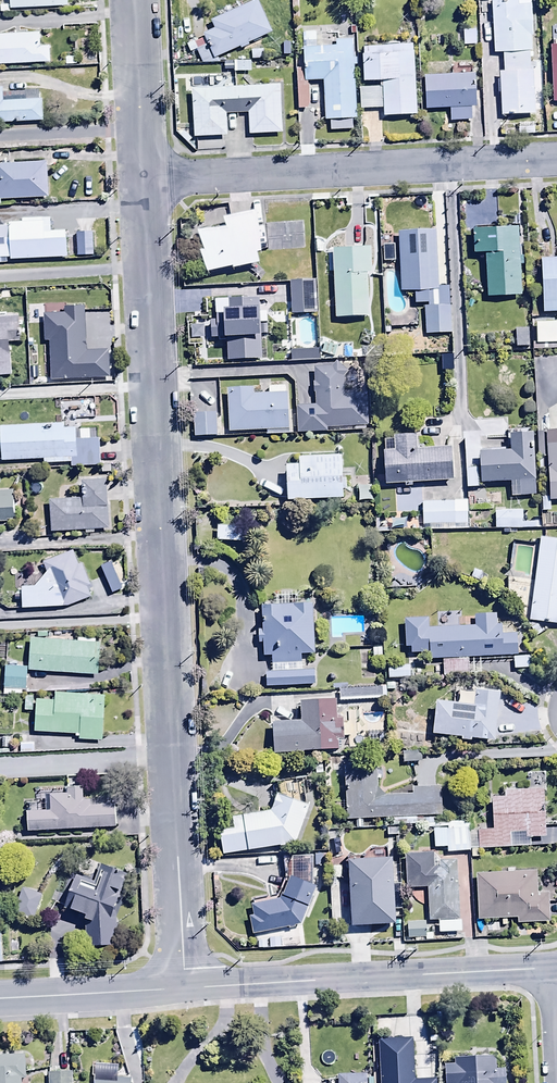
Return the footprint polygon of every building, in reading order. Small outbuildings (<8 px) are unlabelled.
[(11,10),(68,9),(68,0),(11,0),(11,10)] [(493,1),(494,55),(504,55),(504,73),(500,73),(502,119),(536,118),(534,72),(530,72),(530,51),(534,51),(532,0),(529,0),(493,1)] [(258,2),(212,23),(215,32),(205,36),(206,40),(194,45),(203,66),(221,64),(219,60),(240,50),(241,53),(250,49),(250,47),(274,36),(258,2)] [(320,109),(318,83),(324,83),(327,122),(330,122),(331,133),(353,132),(352,121),(357,121),(354,66),(358,66),(357,59),(353,59),(353,40),(337,41),(337,28),(304,29),(306,71),(296,72),(299,111),(320,109)] [(477,31),(464,31),(465,47),(477,47),(477,31)] [(0,36),(0,68),(51,65),(50,48),(41,49),(41,34),(0,36)] [(413,47),(364,49),(365,83),(381,83),(381,89),(360,89),(361,111),(384,110),(384,120),(415,119),(413,47)] [(266,51),(252,51),(252,62),(266,62),(266,51)] [(252,63),(235,63),(235,74),(252,74),(252,63)] [(462,77),(425,78),(426,112),(452,111),(453,124),(473,123),(472,109),(478,108),(477,77),(471,77),(470,69),(461,70),(462,77)] [(281,87),(193,89),(195,139),(227,138),(226,115),(249,115),(250,136),(282,135),(281,87)] [(0,92),(0,126),(44,124),(43,102),(3,104),(3,91),(0,92)] [(50,201),(48,165),(0,167),(0,203),(50,201)] [(507,202),(477,203),(479,259),(493,258),(495,302),(531,300),(528,229),(508,230),(507,202)] [(199,236),(206,255),(202,256),(209,277),(233,270),(234,274),(261,266),(258,258),(263,256),(258,216),(226,225),(228,234),(199,236)] [(0,229),(0,261),(11,260),(11,262),(67,261),(66,234),(50,234),(50,219),(22,220),(22,225),(10,225),(10,229),(0,229)] [(437,233),(399,234),(402,295),(415,295),(416,306),(429,306),(429,308),(425,309),(426,338),(452,337),(450,288),(439,289),(437,233)] [(93,234),(76,235),(77,258),(94,257),(93,234)] [(378,250),(340,252),(342,325),(375,324),(374,279),(379,279),(378,250)] [(551,319),(556,318),(556,261),(547,262),(551,319)] [(316,284),(290,285),(292,317),(317,316),(316,284)] [(210,324),(211,342),(228,341),(229,365),(262,364),(260,302),(216,303),(217,323),(210,324)] [(13,379),(11,344),(20,344),(19,315),(0,316),(0,379),(13,379)] [(204,328),(191,328),(192,342),(204,341),(204,328)] [(530,331),(516,331),(517,351),(531,350),(530,331)] [(326,345),(322,355),(334,360),(340,345),(333,342),(332,347),(326,345)] [(320,352),(291,353),(292,363),(320,362),(320,352)] [(306,411),(308,438),(363,436),(361,399),(349,399),(348,370),(323,372),(325,410),(306,411)] [(227,393),(229,435),(289,432),(287,397),(285,397),(285,389),(269,390),(270,397),(254,398),(254,392),(227,393)] [(217,439),(217,414),(195,415),(195,439),(217,439)] [(71,468),(101,468),(100,441),(96,441),(96,431),(76,432),(76,430),(64,430),(64,426),(1,428),(2,463),(44,462),(44,466),(71,465),(71,468)] [(506,449),(481,450),(482,488),(512,486),(512,499),(535,498),(533,437),(528,438),(528,431),(510,432),(511,453),(506,453),(506,449)] [(537,435),(538,461),(548,460),(549,503),(556,503),(556,435),(537,435)] [(391,455),(392,490),(460,488),(459,453),(424,454),(423,437),(404,437),(404,455),(391,455)] [(343,460),(300,462),(300,470),(287,470),(289,506),(345,503),(343,460)] [(479,471),(467,471),(468,492),(480,491),(479,471)] [(50,502),(52,535),(110,532),(107,485),(83,486),(83,501),(50,502)] [(372,488),(358,489),(359,503),(373,502),(372,488)] [(0,493),(0,523),(14,523),(13,493),(0,493)] [(456,527),(456,525),(469,525),(468,503),(423,504),(423,528),(456,527)] [(523,510),(496,511),(496,532),(537,531),(537,524),(523,525),(523,510)] [(407,522),(392,522),(392,531),(407,531),(407,522)] [(219,529),(217,544),(251,547),(253,532),(219,529)] [(541,542),(531,625),(556,628),(556,544),(541,542)] [(22,590),(23,612),(66,609),(92,599),(87,590),(90,589),(83,567),(78,569),(73,554),(44,564),(48,574),(36,589),(22,590)] [(313,595),(263,597),(264,632),(259,632),(260,647),(264,647),(264,659),(272,659),(273,672),(267,673),(267,689),(314,688),(314,666),(302,666),(302,659),(315,658),(313,595)] [(476,629),(429,631),(428,622),(406,623),(407,651),(412,651),(413,658),(431,657),(432,663),(443,663),(444,679),(468,678),(467,661),(519,658),(518,637),(501,638),(501,628),(496,629),(496,618),(476,619),(476,629)] [(36,640),(33,673),(106,680),(109,647),(36,640)] [(534,659),(515,659),(515,671),(534,671),(534,659)] [(28,669),(5,668),(5,696),(23,697),(23,692),(27,692),(28,669)] [(410,668),(388,669),(389,682),(411,680),(410,668)] [(340,703),(384,703),(384,691),(340,691),(340,703)] [(42,702),(39,734),(84,738),(84,744),(110,746),(114,696),(61,692),(60,704),(42,702)] [(438,704),(436,736),(453,737),(453,745),(503,748),(506,694),(479,692),(478,707),(438,704)] [(34,698),(26,698),(25,713),(34,714),(34,698)] [(337,705),(303,706),(302,726),(275,726),(276,756),(339,754),(338,742),(346,742),(345,724),(337,724),(337,705)] [(412,724),(410,733),(430,736),(432,727),(412,724)] [(20,746),(20,756),(36,755),(36,745),(20,746)] [(345,768),(347,822),(445,817),(444,788),(413,790),(414,798),(379,799),(377,767),(345,768)] [(51,799),(52,815),(28,816),(29,835),(115,831),(114,809),(91,810),(90,803),(83,803),(83,792),(68,793),(69,798),(51,799)] [(278,799),(272,815),(220,822),(223,857),(296,848),(310,810),(278,799)] [(477,826),(453,827),(455,857),(478,856),(477,826)] [(327,856),(315,857),(315,868),(328,868),(327,856)] [(402,857),(350,861),(355,929),(399,925),(397,896),(405,896),(402,857)] [(413,857),(414,893),(433,892),(434,928),(467,927),(466,867),(441,868),(440,857),(413,857)] [(94,886),(77,880),(63,912),(88,922),(88,951),(114,951),(115,918),(129,878),(101,868),(94,886)] [(537,874),(477,877),(479,923),(519,921),(519,926),(551,925),(550,896),(537,897),(537,874)] [(275,898),(253,903),(254,908),(252,909),(255,919),(249,920),(253,938),(299,928),(317,891),(293,879),(282,902),(276,904),(275,898)] [(23,891),(15,916),(34,922),(42,897),(23,891)] [(426,924),(408,925),(409,939),(426,938),(426,924)] [(411,1043),(377,1045),(380,1082),(413,1082),(411,1043)] [(0,1058),(0,1082),(23,1082),(23,1080),(27,1080),(27,1057),(0,1058)] [(456,1062),(456,1069),(445,1069),(446,1082),(507,1082),(507,1074),(496,1074),(496,1061),(456,1062)] [(50,1068),(50,1082),(72,1082),(72,1074),(63,1074),(63,1067),(50,1068)] [(132,1081),(119,1080),(119,1067),(95,1067),(95,1082),(132,1082),(132,1081)]
